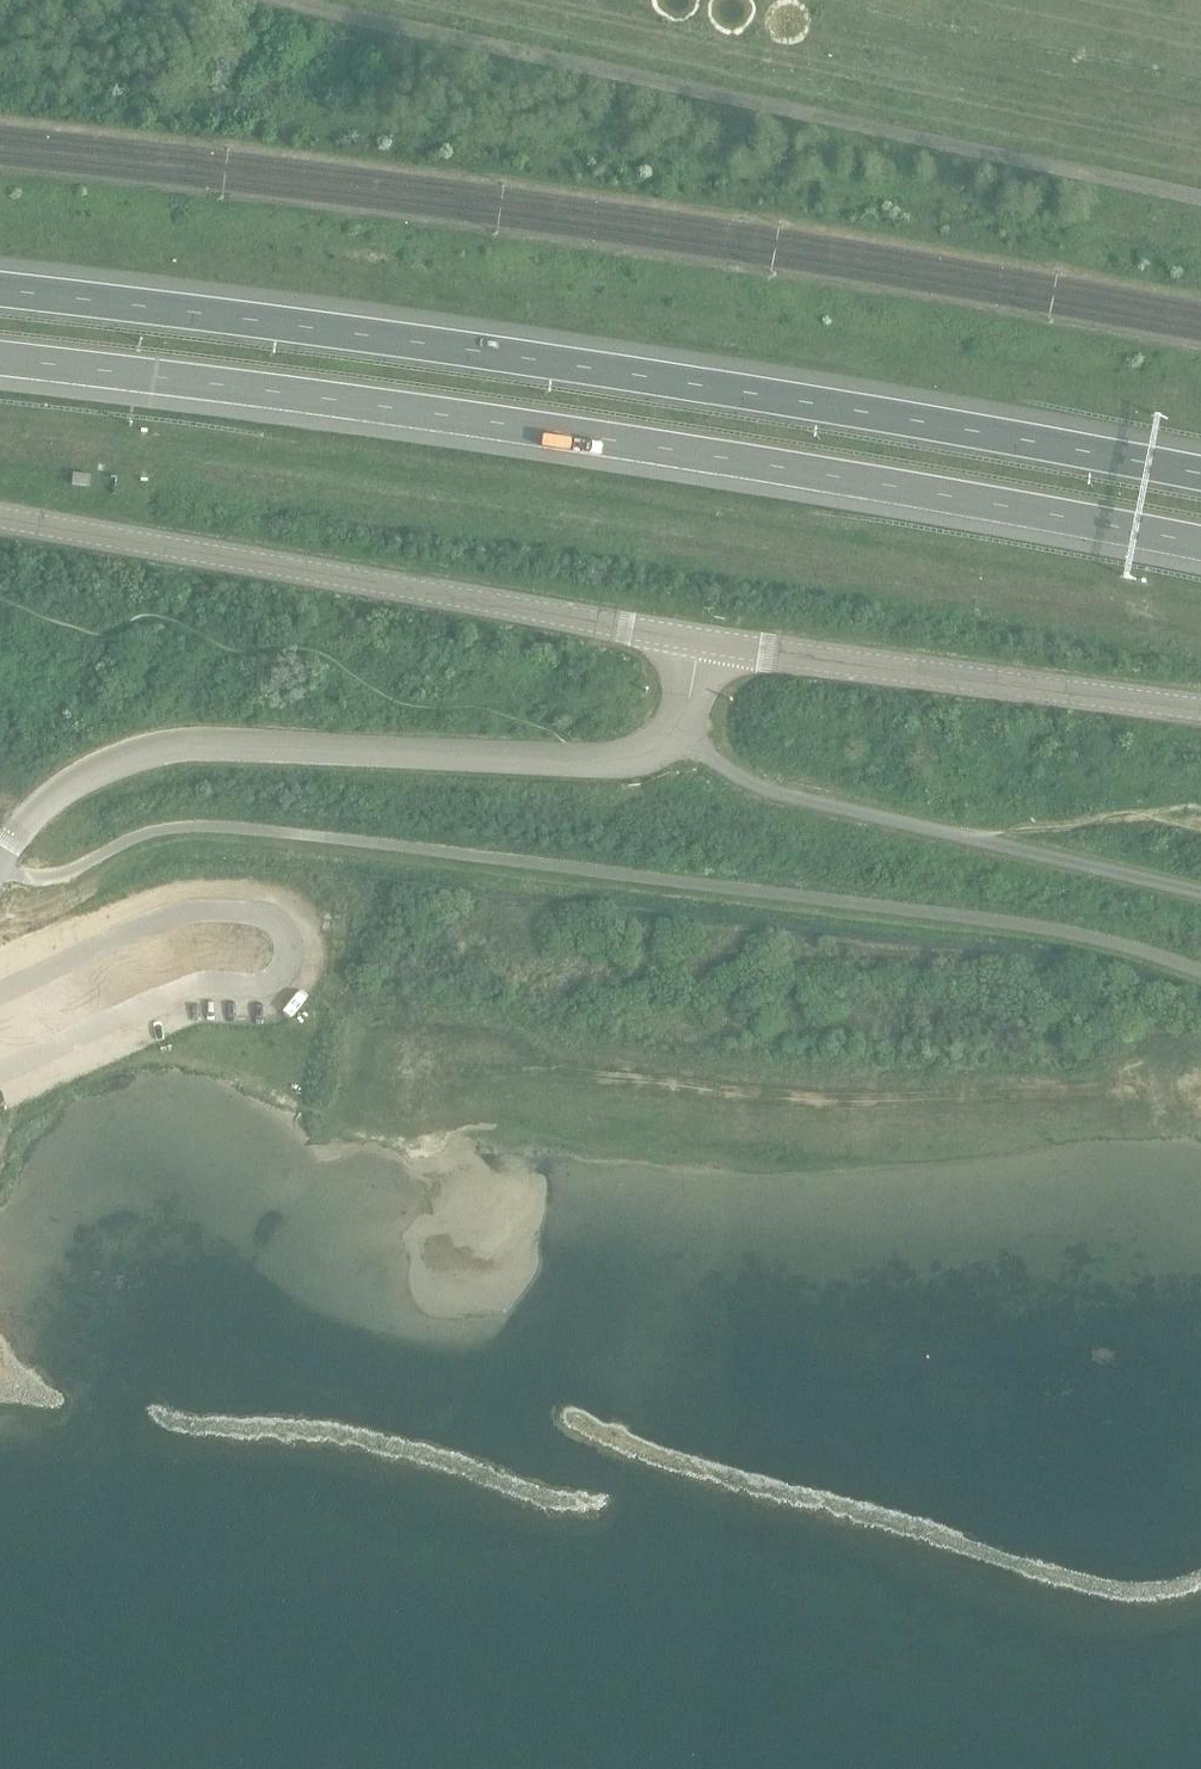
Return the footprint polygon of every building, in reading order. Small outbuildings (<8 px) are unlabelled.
[(89,486),(91,475),(73,473),(72,484),(89,486)]
